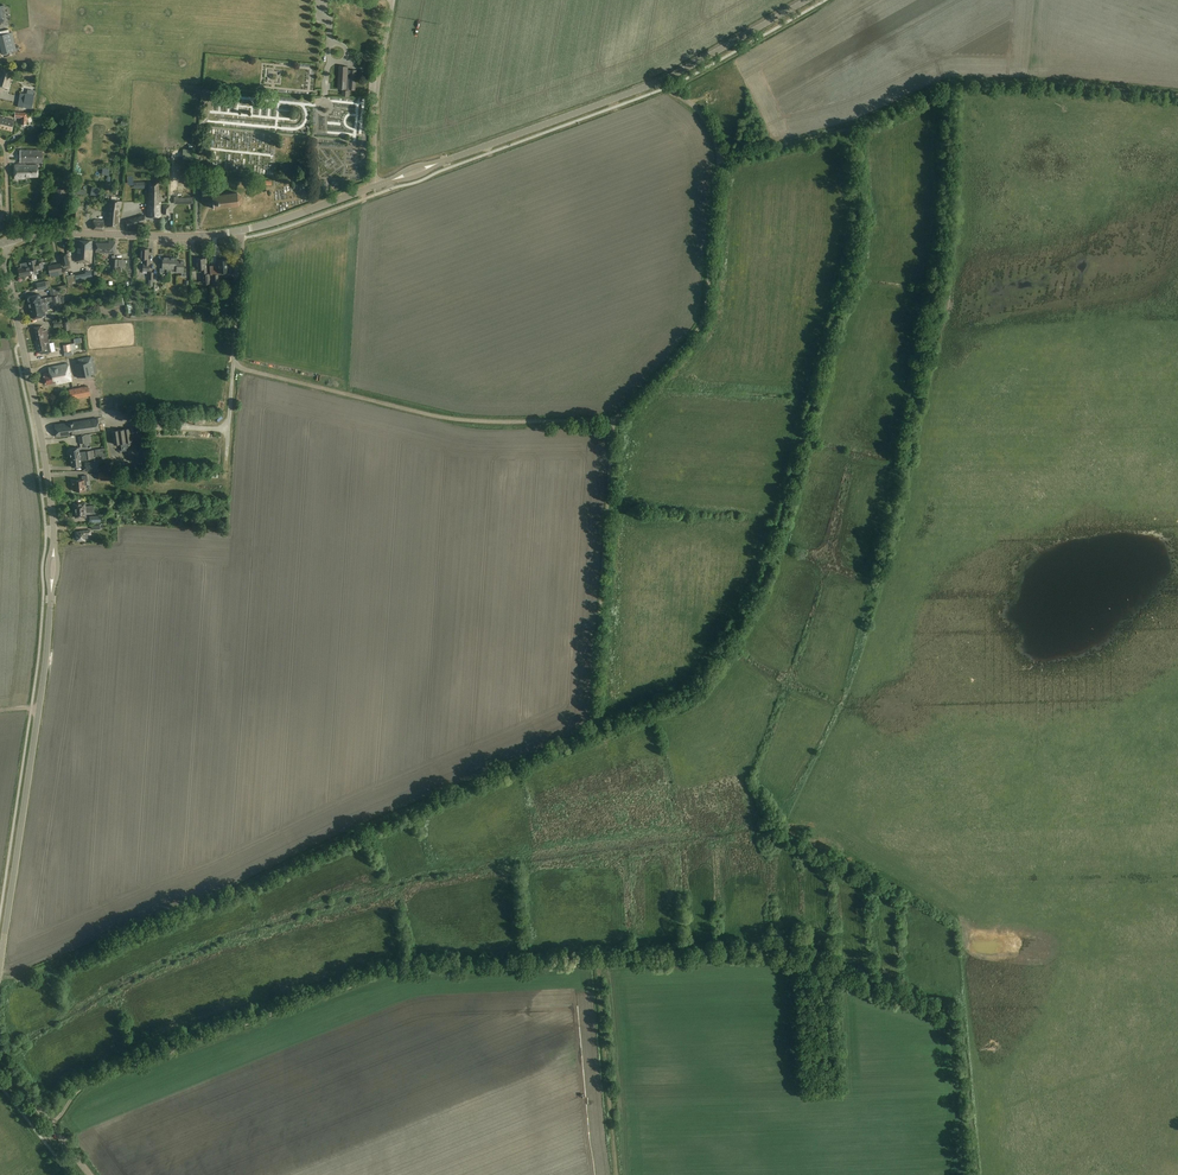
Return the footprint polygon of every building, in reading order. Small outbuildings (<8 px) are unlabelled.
[(12,32),(0,35),(0,45),(2,54),(17,50),(12,32)] [(348,67),(339,66),(338,89),(343,89),(348,89),(356,90),(357,70),(348,70),(348,67)] [(2,68),(0,74),(0,86),(9,89),(11,80),(10,79),(12,71),(2,68)] [(34,95),(21,93),(19,108),(32,110),(34,95)] [(28,112),(15,112),(15,118),(21,118),(21,124),(27,125),(28,112)] [(12,130),(15,120),(0,117),(0,127),(12,130)] [(768,117),(764,119),(769,129),(773,128),(768,117)] [(44,150),(21,150),(20,164),(14,164),(15,179),(24,179),(24,177),(38,176),(38,165),(26,165),(25,164),(23,164),(23,162),(44,163),(44,150)] [(159,196),(159,182),(149,183),(149,200),(148,200),(148,217),(161,217),(161,197),(159,196)] [(68,190),(55,189),(54,203),(66,204),(68,190)] [(242,196),(238,192),(212,195),(214,208),(239,205),(242,201),(242,196)] [(107,214),(107,216),(111,217),(111,218),(120,219),(120,216),(122,201),(111,200),(109,214),(107,214)] [(83,206),(73,205),(72,221),(79,222),(80,209),(83,209),(83,206)] [(147,222),(145,214),(125,220),(127,227),(147,222)] [(107,216),(106,226),(119,227),(120,219),(111,218),(111,217),(107,216)] [(104,220),(93,219),(92,230),(104,230),(104,220)] [(92,241),(77,240),(76,262),(92,263),(93,245),(92,245),(92,241)] [(116,242),(109,241),(109,243),(96,242),(96,252),(115,253),(116,242)] [(149,249),(141,248),(140,258),(145,259),(145,264),(143,264),(143,271),(150,271),(150,264),(150,259),(149,258),(149,249)] [(69,265),(67,254),(61,255),(64,266),(69,265)] [(170,269),(170,258),(163,257),(162,268),(160,268),(160,272),(164,272),(164,269),(167,269),(170,269)] [(171,269),(177,269),(177,261),(177,258),(170,258),(170,269),(167,269),(167,272),(171,273),(171,269)] [(206,264),(205,264),(205,258),(196,258),(197,269),(202,269),(203,284),(210,284),(210,274),(207,274),(206,264)] [(29,262),(30,271),(33,271),(34,274),(38,273),(37,269),(44,268),(43,262),(37,263),(36,259),(28,261),(29,262)] [(225,259),(217,260),(218,269),(218,272),(229,271),(229,265),(226,265),(226,259),(225,259)] [(184,261),(177,261),(177,269),(176,272),(182,272),(182,276),(186,276),(186,272),(184,272),(184,261)] [(30,271),(29,262),(20,264),(21,267),(18,268),(20,276),(34,274),(33,271),(30,271)] [(61,263),(48,266),(50,276),(63,274),(61,263)] [(217,274),(210,275),(211,286),(219,286),(218,279),(217,279),(217,274)] [(51,287),(49,280),(36,283),(38,290),(51,287)] [(28,297),(30,307),(34,306),(51,303),(53,302),(54,305),(58,305),(60,304),(63,304),(62,296),(59,297),(58,293),(60,292),(59,286),(50,288),(52,296),(49,297),(41,298),(40,294),(28,297)] [(117,307),(125,306),(124,298),(116,299),(117,307)] [(65,309),(63,304),(60,304),(58,305),(54,305),(53,302),(51,303),(34,306),(30,307),(32,319),(44,316),(43,311),(51,309),(51,308),(54,307),(55,312),(61,311),(61,310),(65,309)] [(43,325),(34,327),(37,341),(49,338),(47,330),(44,330),(43,325)] [(49,338),(37,341),(39,351),(40,351),(41,354),(52,352),(51,349),(49,338)] [(76,350),(75,343),(63,345),(64,352),(76,350)] [(95,374),(92,356),(78,359),(79,364),(74,364),(77,377),(95,374)] [(72,381),(68,363),(49,367),(50,372),(44,374),(46,385),(56,383),(56,384),(72,381)] [(90,396),(88,386),(69,389),(71,399),(90,396)] [(78,421),(55,424),(57,437),(100,431),(98,418),(78,421)] [(134,434),(133,428),(112,431),(114,445),(132,442),(131,435),(134,434)] [(136,442),(122,444),(123,451),(137,449),(136,442)] [(69,449),(71,458),(80,457),(91,455),(95,455),(94,450),(80,452),(79,447),(69,449)] [(80,457),(71,458),(72,467),(82,466),(81,460),(95,458),(95,455),(91,455),(80,457)] [(115,472),(99,472),(99,480),(115,480),(115,472)] [(88,481),(88,476),(82,476),(83,480),(73,481),(73,486),(74,486),(74,491),(80,491),(80,492),(86,491),(85,485),(87,485),(87,481),(88,481)] [(91,534),(91,530),(85,530),(85,531),(76,531),(76,540),(85,540),(85,538),(88,538),(88,534),(91,534)]
